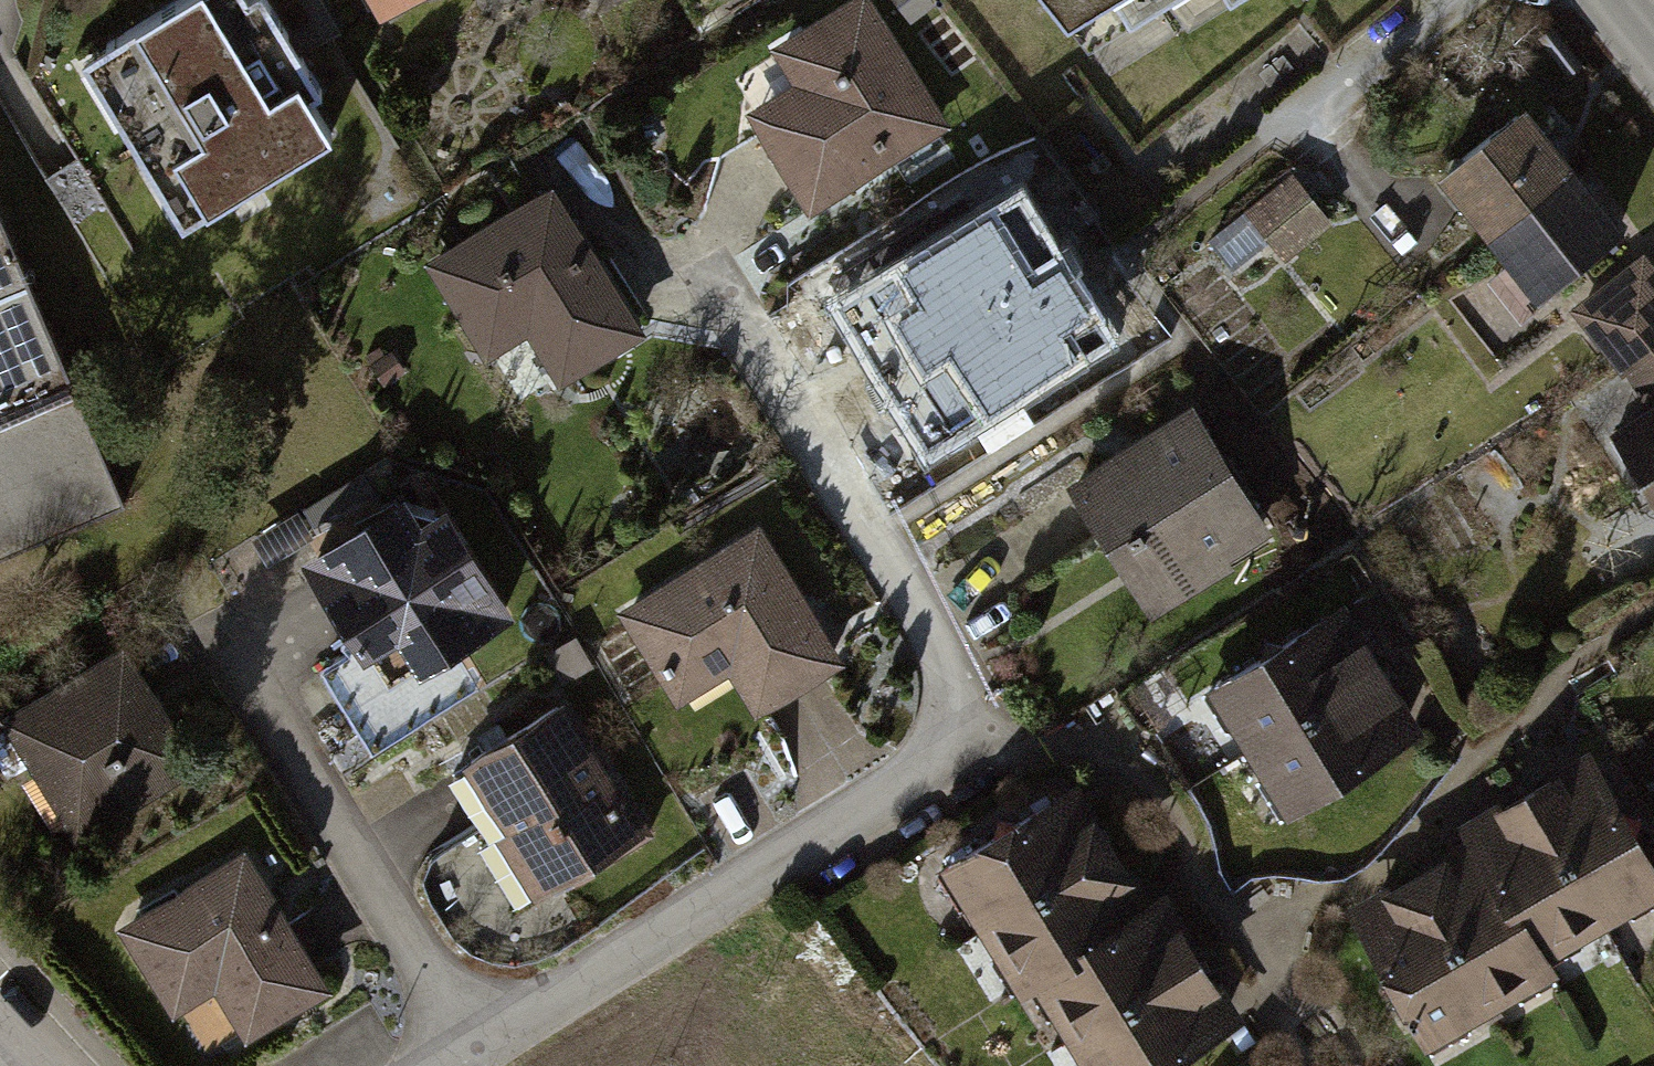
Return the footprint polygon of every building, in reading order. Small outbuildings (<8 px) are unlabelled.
[(72,44),(172,215),(323,128),(299,87),(311,80),(264,0),(149,0),(72,44)] [(382,20),(421,0),(371,0),(382,20)] [(747,111),(811,214),(952,126),(874,0),(848,0),(771,48),(793,82),(747,111)] [(1073,58),(1161,0),(1034,0),(1073,58)] [(1181,29),(1225,0),(1161,0),(1181,29)] [(1435,176),(1485,238),(1573,169),(1524,106),(1435,176)] [(1485,238),(1534,301),(1623,231),(1573,169),(1485,238)] [(1293,178),(1249,214),(1286,259),(1330,222),(1293,178)] [(555,183),(425,262),(486,362),(528,336),(560,387),(648,334),(555,183)] [(1013,199),(952,237),(967,262),(909,298),(975,403),(1094,328),(1013,199)] [(0,229),(0,560),(119,510),(0,229)] [(1576,317),(1619,379),(1632,373),(1651,416),(1653,414),(1653,272),(1644,260),(1576,317)] [(1191,406),(1065,484),(1149,619),(1275,540),(1191,406)] [(1617,437),(1653,497),(1653,414),(1651,416),(1617,437)] [(405,495),(302,559),(365,662),(399,641),(421,677),(517,618),(448,506),(422,522),(405,495)] [(761,523),(617,611),(676,707),(730,674),(757,717),(847,662),(761,523)] [(1244,755),(1384,670),(1345,605),(1205,690),(1244,755)] [(0,718),(0,721),(76,845),(203,768),(125,642),(0,718)] [(1423,734),(1384,670),(1244,755),(1283,819),(1423,734)] [(564,701),(463,764),(506,833),(496,840),(534,902),(646,832),(564,701)] [(1601,932),(1653,902),(1653,863),(1589,750),(1546,774),(1549,779),(1522,794),(1601,932)] [(936,871),(978,936),(1112,851),(1092,819),(1096,816),(1075,782),(936,871)] [(1601,932),(1522,794),(1501,806),(1498,802),(1454,827),(1462,841),(1508,921),(1520,914),(1548,962),(1601,932)] [(1436,861),(1409,877),(1488,1015),(1556,977),(1548,962),(1520,914),(1508,921),(1462,841),(1434,857),(1436,861)] [(246,848),(116,928),(172,1018),(214,993),(246,1045),(334,991),(246,848)] [(1129,877),(1112,851),(978,936),(1018,1000),(1031,992),(1078,962),(1071,950),(1150,900),(1133,874),(1129,877)] [(1424,1051),(1488,1015),(1409,877),(1388,889),(1385,885),(1343,909),(1424,1051)] [(1067,1049),(1200,964),(1178,928),(1184,924),(1163,892),(1150,900),(1071,950),(1078,962),(1031,992),(1067,1049)] [(1200,964),(1067,1049),(1078,1065),(1173,1065),(1244,1021),(1220,984),(1215,987),(1200,964)]
